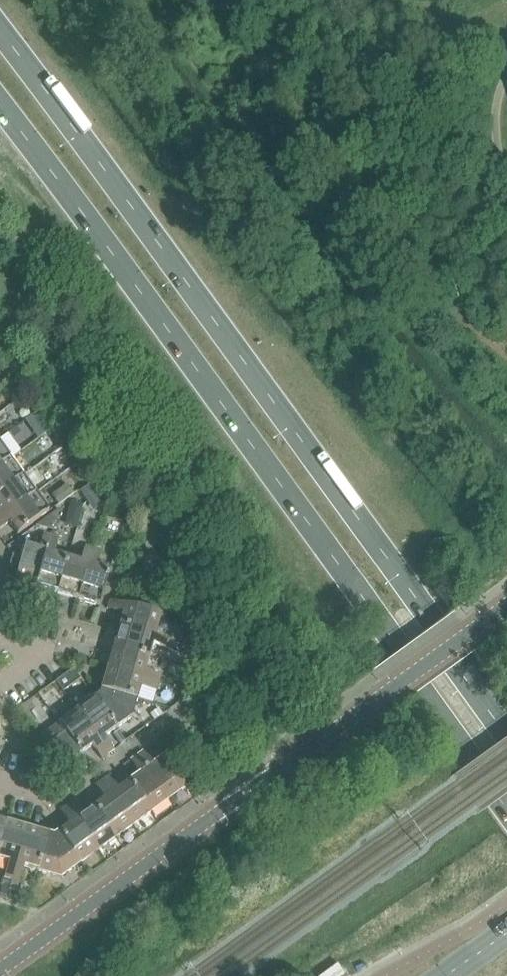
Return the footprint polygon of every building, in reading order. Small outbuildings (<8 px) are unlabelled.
[(10,459),(0,445),(0,466),(10,459)] [(23,476),(10,459),(0,466),(0,493),(23,476)] [(35,494),(23,476),(0,493),(0,519),(35,494)] [(0,519),(0,529),(9,523),(18,535),(49,512),(35,494),(0,519)] [(14,582),(36,588),(52,536),(44,533),(39,549),(25,545),(14,582)] [(59,538),(52,536),(36,588),(57,594),(68,558),(55,554),(59,538)] [(68,558),(57,594),(77,600),(93,548),(85,546),(81,561),(68,558)] [(93,548),(77,600),(99,607),(110,570),(96,566),(101,550),(93,548)] [(123,614),(119,627),(156,637),(162,616),(109,601),(107,609),(123,614)] [(119,627),(113,647),(150,658),(153,645),(169,650),(171,642),(156,637),(119,627)] [(113,647),(107,668),(159,683),(162,676),(146,671),(150,658),(113,647)] [(159,683),(107,668),(101,689),(137,700),(141,687),(157,691),(159,683)] [(137,700),(101,689),(99,694),(94,698),(116,729),(132,718),(137,700)] [(94,698),(76,711),(108,755),(115,750),(105,737),(116,729),(94,698)] [(218,708),(206,717),(213,726),(225,718),(218,708)] [(76,711),(59,723),(81,754),(92,746),(102,760),(108,755),(76,711)] [(81,754),(59,723),(40,736),(72,781),(80,776),(70,762),(81,754)] [(137,756),(169,800),(187,787),(165,756),(153,764),(143,751),(137,756)] [(140,774),(129,781),(151,813),(169,800),(137,756),(130,760),(140,774)] [(108,776),(102,781),(133,825),(151,813),(129,781),(118,789),(108,776)] [(94,807),(116,838),(133,825),(102,781),(95,785),(105,799),(94,807)] [(73,801),(66,806),(98,850),(116,838),(94,807),(83,815),(73,801)] [(69,824),(58,832),(81,863),(98,850),(66,806),(60,811),(69,824)] [(7,822),(0,844),(0,860),(9,862),(4,878),(12,880),(27,828),(7,822)] [(48,834),(27,828),(12,880),(20,883),(24,867),(37,871),(48,834)] [(53,835),(48,834),(37,871),(61,878),(81,863),(58,832),(53,835)]
